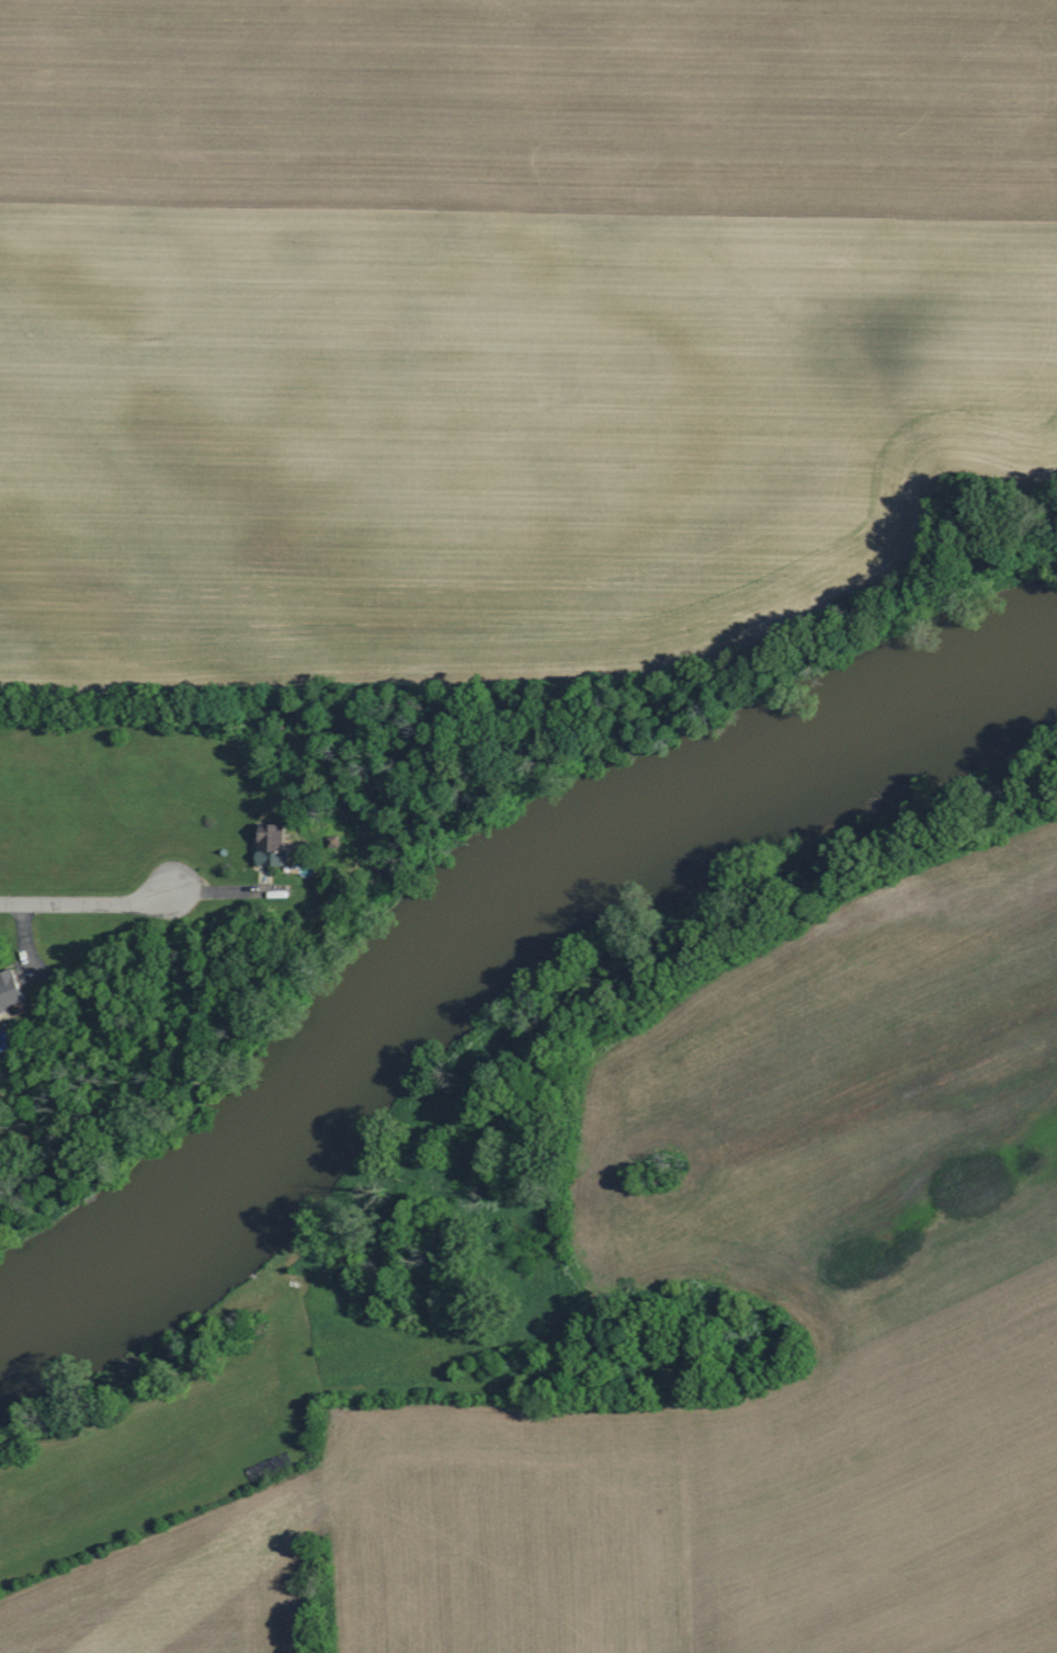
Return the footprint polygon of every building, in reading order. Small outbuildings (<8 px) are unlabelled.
[(291,824),(267,823),(266,848),(261,848),(261,865),(291,865),(291,824)] [(29,1003),(16,968),(0,974),(0,1014),(29,1003)]
